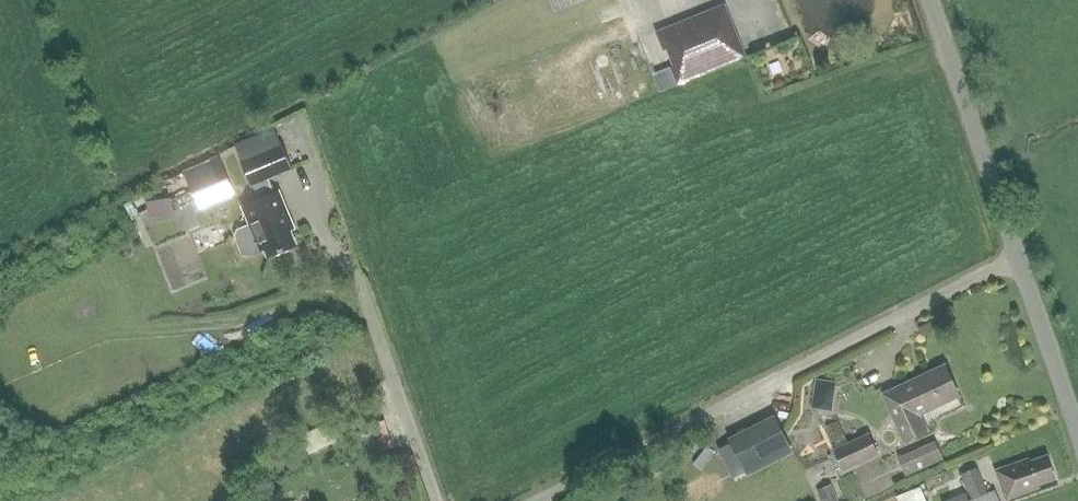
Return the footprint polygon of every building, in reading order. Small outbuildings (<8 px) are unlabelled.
[(666,48),(673,64),(652,73),(659,90),(677,83),(677,85),(747,57),(725,3),(655,31),(662,50),(666,48)] [(293,168),(283,144),(241,162),(250,186),(253,185),(259,200),(242,206),(250,225),(238,230),(236,236),(243,254),(249,256),(266,249),(270,258),(297,247),(290,230),(295,228),(279,191),(274,193),(267,179),(293,168)] [(183,171),(193,195),(219,184),(210,160),(183,171)] [(149,214),(173,211),(172,195),(147,198),(149,214)] [(187,216),(160,225),(181,289),(208,280),(187,216)] [(919,414),(959,395),(945,365),(883,394),(905,440),(926,430),(919,414)] [(818,377),(816,404),(835,405),(836,378),(818,377)] [(728,437),(748,475),(794,452),(774,413),(728,437)] [(877,453),(868,435),(834,450),(843,469),(877,453)] [(898,456),(906,474),(943,458),(935,440),(898,456)] [(1038,487),(1037,484),(1055,478),(1046,455),(1029,462),(1028,459),(994,470),(1006,499),(1038,487)] [(971,498),(986,492),(975,467),(960,474),(971,498)] [(831,483),(816,489),(821,500),(836,500),(838,500),(831,483)] [(923,484),(898,494),(901,500),(930,500),(923,484)] [(968,500),(999,500),(995,490),(968,500)]
